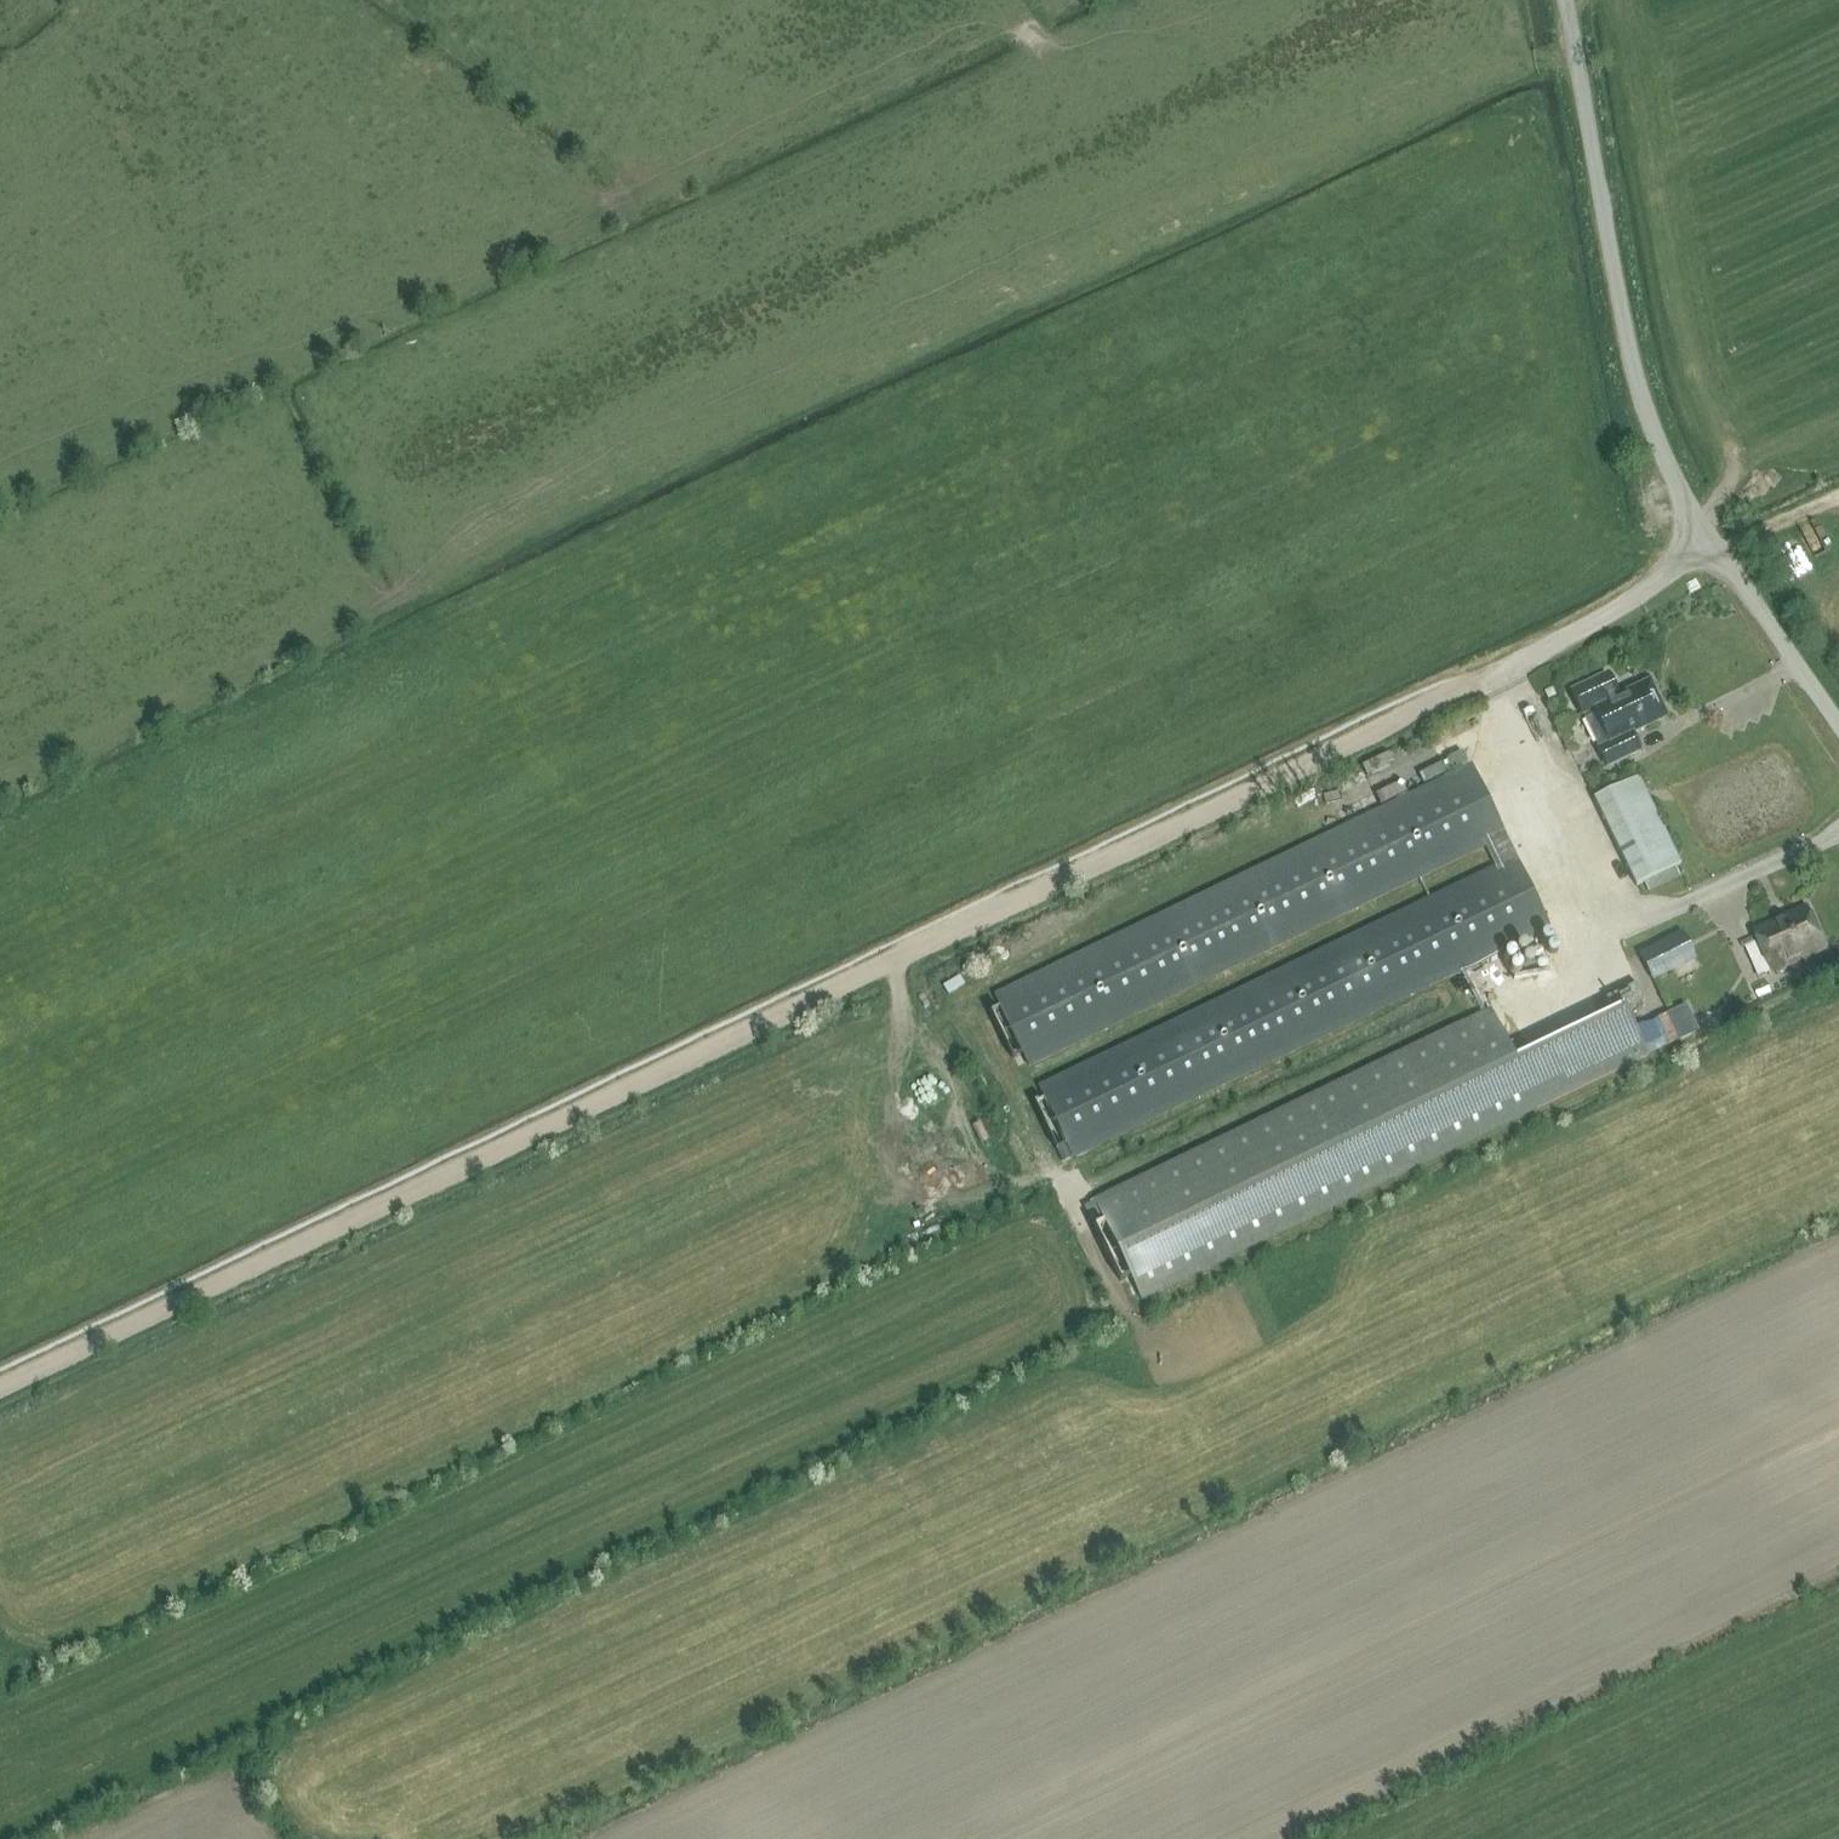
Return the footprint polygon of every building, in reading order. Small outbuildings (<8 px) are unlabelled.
[(1667,716),(1650,681),(1618,696),(1608,674),(1571,691),(1582,714),(1593,709),(1609,743),(1599,748),(1607,766),(1640,750),(1631,733),(1667,716)] [(1461,751),(1446,758),(1447,760),(1418,773),(1423,783),(1467,763),(1461,751)] [(1497,867),(1039,1085),(1073,1155),(1550,927),(1516,857),(1515,858),(1505,836),(1505,835),(1472,766),(994,994),(1028,1063),(1486,845),(1497,867)] [(1680,864),(1638,777),(1594,798),(1636,886),(1680,864)] [(1826,949),(1808,909),(1757,932),(1775,972),(1826,949)] [(1686,961),(1673,934),(1639,951),(1652,978),(1686,961)] [(1699,1029),(1730,1018),(1718,989),(1688,1000),(1699,1029)] [(1491,1008),(1094,1198),(1141,1298),(1648,1056),(1625,1006),(1515,1058),(1491,1008)]
